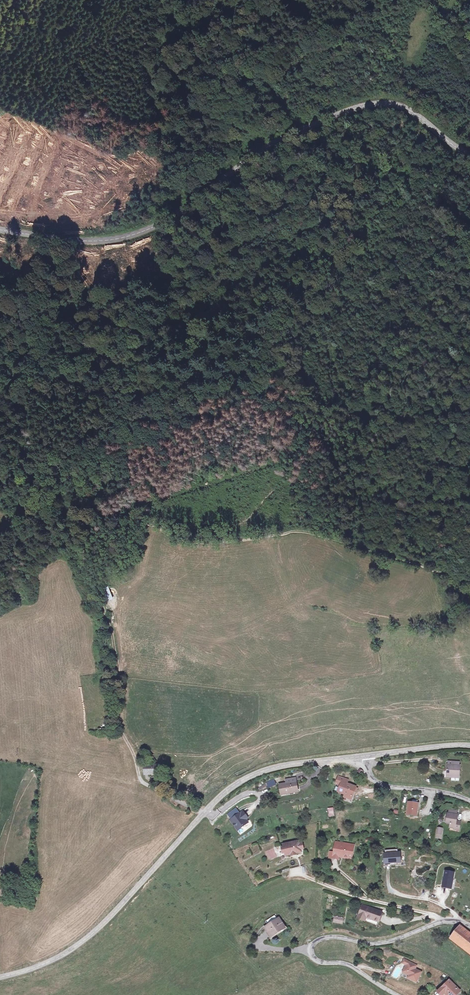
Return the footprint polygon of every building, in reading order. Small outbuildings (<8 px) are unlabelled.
[(109,587),(101,589),(104,602),(112,600),(109,587)] [(157,765),(143,766),(144,774),(157,773),(157,765)] [(448,768),(446,768),(446,778),(459,779),(459,768),(448,768)] [(346,784),(348,780),(338,777),(335,783),(341,786),(339,793),(345,795),(345,798),(351,800),(354,792),(356,792),(357,788),(355,788),(355,787),(346,784)] [(268,788),(276,785),(274,779),(266,782),(268,788)] [(297,791),(295,782),(286,784),(279,785),(280,794),(297,791)] [(419,804),(409,803),(408,816),(417,817),(419,804)] [(240,809),(228,817),(235,827),(246,820),(241,814),(243,812),(240,809)] [(457,814),(448,814),(447,823),(451,823),(452,828),(461,828),(462,824),(456,822),(456,820),(457,814)] [(299,847),(298,842),(298,840),(283,843),(283,846),(284,851),(285,853),(300,850),(299,847)] [(350,843),(339,842),(338,848),(335,848),(335,852),(334,857),(340,857),(340,856),(349,857),(350,853),(354,853),(355,848),(349,847),(350,843)] [(384,864),(400,863),(400,854),(398,854),(398,852),(390,852),(390,850),(385,850),(385,854),(384,854),(384,864)] [(313,868),(310,861),(296,867),(299,874),(313,868)] [(446,870),(444,884),(452,885),(453,880),(454,872),(446,870)] [(456,880),(453,880),(452,885),(444,884),(443,886),(455,888),(456,880)] [(366,908),(361,921),(367,923),(369,920),(381,924),(385,916),(366,908)] [(334,915),(332,922),(343,924),(344,917),(334,915)] [(273,923),(271,919),(265,921),(268,926),(267,927),(271,936),(284,929),(280,920),(277,921),(273,923)] [(452,939),(469,950),(469,934),(459,928),(452,939)] [(422,966),(415,962),(409,971),(414,975),(412,979),(421,983),(426,973),(420,971),(422,966)] [(438,991),(441,994),(445,991),(449,994),(453,994),(458,990),(449,980),(438,991)]
